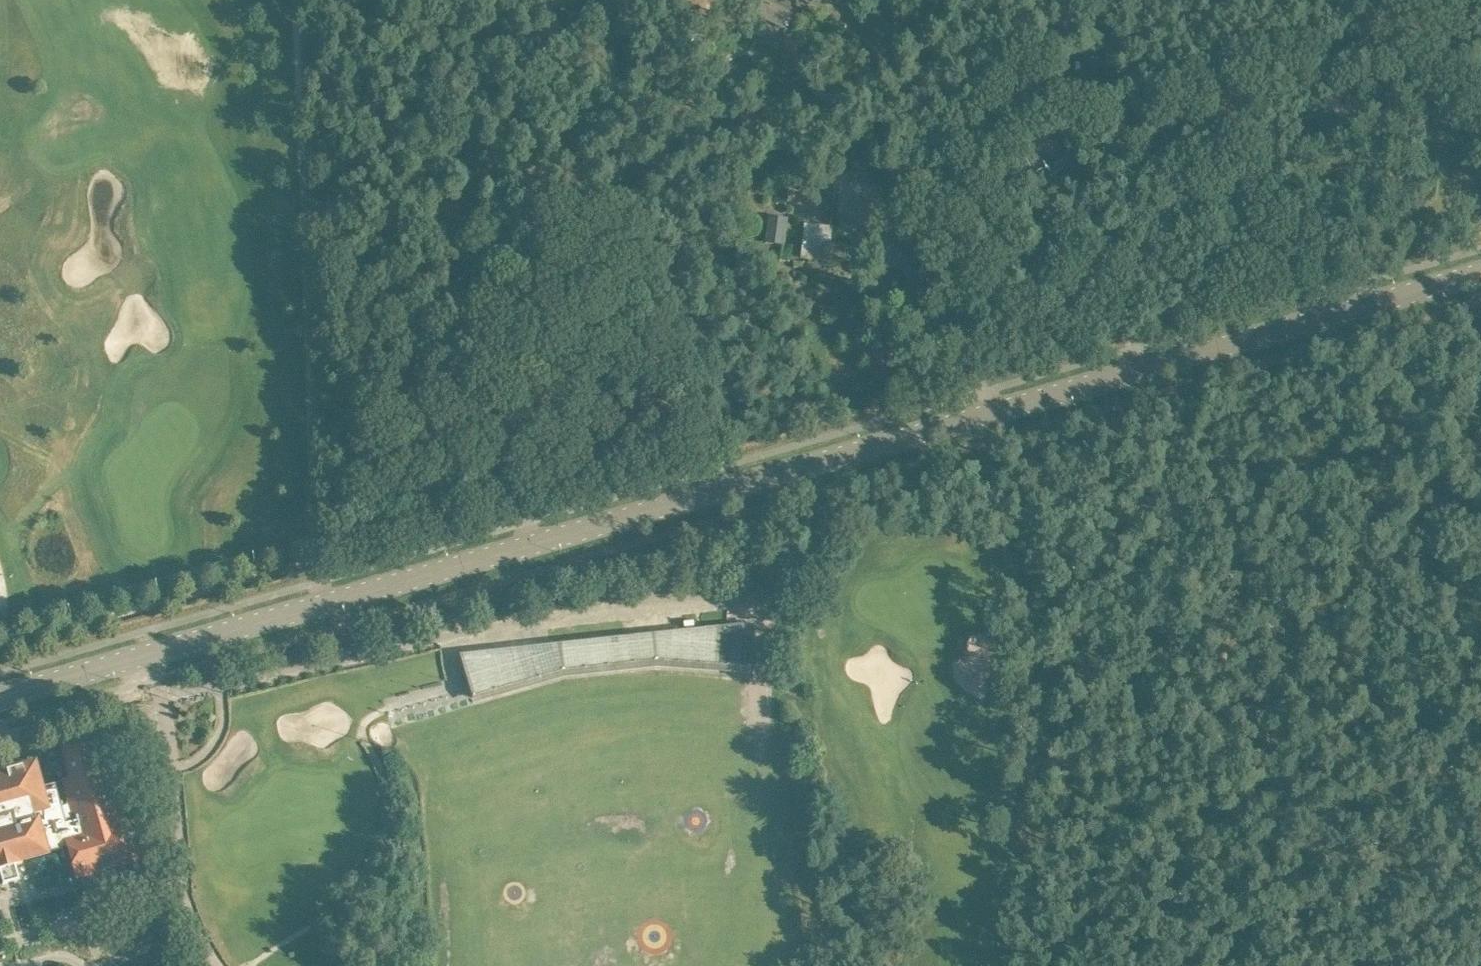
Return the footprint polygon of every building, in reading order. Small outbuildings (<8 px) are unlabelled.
[(1078,137),(1067,143),(1078,164),(1089,158),(1078,137)] [(1068,148),(1043,162),(1050,176),(1076,163),(1068,148)] [(788,189),(787,197),(795,198),(796,190),(788,189)] [(768,216),(764,243),(785,246),(789,219),(768,216)] [(827,260),(831,228),(805,226),(804,241),(802,241),(801,247),(803,247),(802,258),(827,260)] [(461,447),(461,436),(450,437),(450,447),(461,447)] [(753,628),(461,659),(469,704),(488,699),(517,690),(561,678),(580,676),(609,673),(655,669),(670,667),(700,671),(733,673),(749,676),(753,628)] [(152,857),(146,837),(140,838),(133,817),(119,821),(104,769),(100,770),(91,739),(62,747),(71,778),(64,780),(75,820),(66,823),(55,783),(42,787),(35,761),(0,771),(0,873),(3,884),(20,879),(16,865),(23,863),(22,861),(47,854),(47,852),(68,846),(76,878),(152,857)]
